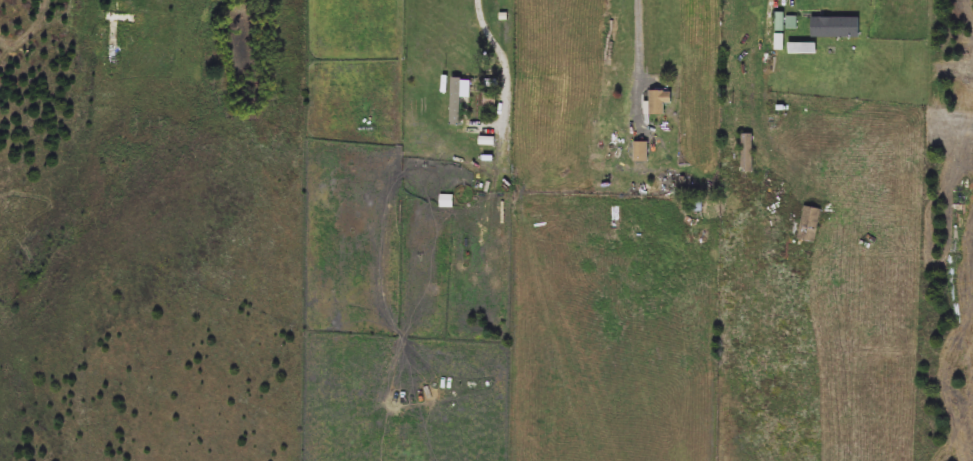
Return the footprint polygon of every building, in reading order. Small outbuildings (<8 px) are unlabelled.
[(102,22),(103,12),(144,16),(143,26),(102,22)] [(811,38),(811,18),(860,18),(860,38),(811,38)] [(461,127),(451,127),(451,79),(463,79),(463,98),(461,98),(461,127)] [(672,104),(665,104),(665,116),(650,116),(650,93),(672,93),(672,104)] [(742,173),(742,135),(754,135),(754,173),(742,173)] [(635,163),(635,143),(648,143),(648,163),(635,163)] [(454,208),(441,208),(441,196),(454,196),(454,208)] [(692,211),(692,199),(702,199),(702,211),(692,211)] [(815,244),(798,241),(804,207),(822,210),(815,244)]
